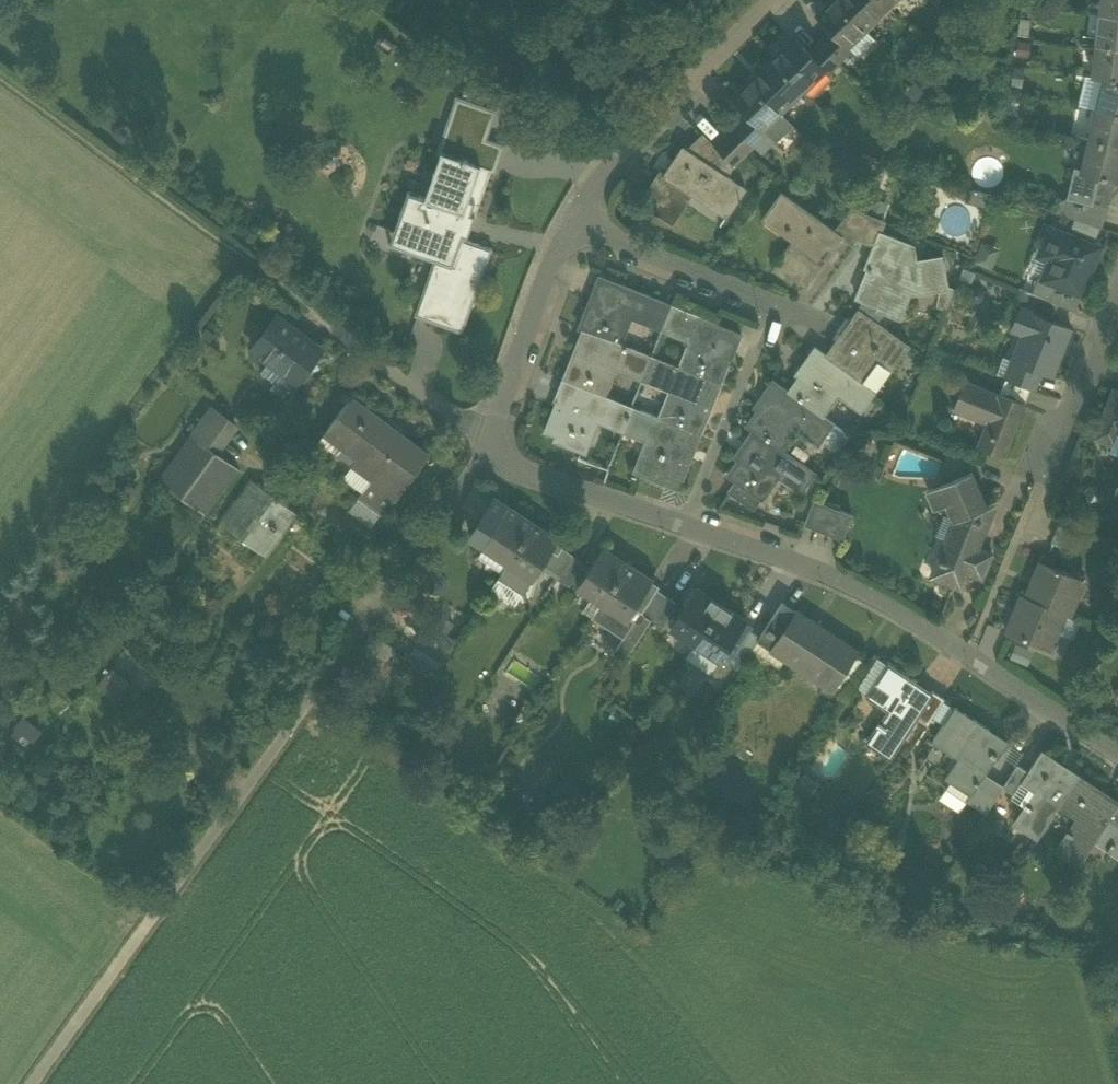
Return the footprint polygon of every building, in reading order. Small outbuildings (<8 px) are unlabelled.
[(864,29),(836,0),(832,0),(816,15),(831,30),(847,46),(848,45),(852,41),(864,29)] [(888,6),(881,0),(836,0),(864,29),(874,19),(873,18),(886,6),(887,7),(888,6)] [(1099,13),(1117,15),(1117,0),(1107,0),(1105,12),(1099,12),(1099,13)] [(1095,44),(1117,46),(1117,15),(1099,13),(1099,14),(1105,15),(1103,31),(1097,30),(1095,44)] [(873,39),(864,29),(852,41),(861,50),(873,39)] [(831,30),(819,42),(838,62),(852,50),(848,45),(847,46),(831,30)] [(773,57),(773,58),(803,89),(814,78),(813,77),(823,67),(824,66),(809,51),(795,37),(781,50),(782,50),(774,58),(773,57)] [(828,72),(838,62),(819,42),(809,51),(824,66),(823,67),(828,72)] [(1102,77),(1117,80),(1117,46),(1095,44),(1094,57),(1100,58),(1098,74),(1092,74),(1092,76),(1102,77)] [(1094,57),(1092,74),(1098,74),(1100,58),(1094,57)] [(802,90),(803,89),(773,58),(758,72),(759,73),(751,81),(750,80),(749,81),(780,112),(790,102),(789,101),(801,89),(802,90)] [(1095,108),(1117,113),(1117,80),(1102,77),(1099,91),(1101,91),(1097,107),(1095,107),(1095,108)] [(763,128),(780,112),(749,81),(732,98),(746,113),(762,129),(763,128)] [(492,168),(491,171),(495,173),(505,145),(487,138),(497,110),(457,96),(437,152),(441,153),(441,151),(481,165),(492,168)] [(1088,138),(1117,145),(1117,113),(1095,108),(1095,109),(1101,110),(1097,126),(1091,125),(1088,138)] [(1101,110),(1095,109),(1091,125),(1097,126),(1101,110)] [(767,132),(776,141),(792,125),(780,112),(763,128),(767,132)] [(746,113),(734,124),(754,145),(767,132),(763,128),(762,129),(746,113)] [(734,124),(724,134),(745,154),(754,145),(734,124)] [(776,141),(767,132),(754,145),(763,154),(776,141)] [(727,176),(734,165),(714,144),(704,133),(686,149),(727,176)] [(724,134),(714,144),(734,165),(745,154),(724,134)] [(1080,170),(1080,171),(1116,179),(1117,170),(1117,145),(1088,138),(1085,151),(1086,151),(1082,170),(1080,170)] [(640,200),(672,222),(692,192),(684,187),(690,178),(705,188),(702,192),(730,210),(745,188),(727,176),(686,149),(683,146),(665,174),(660,171),(640,200)] [(432,199),(425,197),(424,199),(464,213),(481,165),(441,151),(441,153),(440,154),(447,156),(432,199)] [(447,156),(440,154),(425,197),(432,199),(447,156)] [(492,168),(481,165),(464,213),(424,199),(425,197),(408,191),(394,231),(438,247),(434,260),(414,315),(463,332),(492,248),(467,239),(469,233),(463,231),(469,216),(474,218),(491,171),(492,168)] [(1116,180),(1116,179),(1080,171),(1080,170),(1075,168),(1069,196),(1107,206),(1113,180),(1116,180)] [(794,278),(805,286),(823,260),(817,256),(826,244),(832,248),(839,238),(841,235),(834,231),(781,193),(762,219),(764,221),(768,216),(789,231),(792,227),(804,236),(799,243),(794,239),(793,241),(773,269),(791,282),(794,278)] [(1065,213),(1103,222),(1107,206),(1069,196),(1065,213)] [(873,197),(867,213),(872,215),(884,220),(890,204),(873,197)] [(852,244),(856,238),(872,215),(867,213),(852,207),(834,231),(841,235),(839,238),(852,244)] [(884,220),(872,215),(856,238),(873,245),(879,232),(880,232),(885,220),(884,220)] [(463,231),(469,233),(474,218),(469,216),(463,231)] [(768,216),(764,221),(793,241),(794,239),(799,243),(804,236),(792,227),(789,231),(768,216)] [(1041,278),(1057,284),(1081,294),(1082,293),(1078,291),(1089,263),(1093,265),(1100,246),(1050,226),(1042,245),(1053,249),(1041,278)] [(389,244),(434,260),(438,247),(394,231),(389,244)] [(864,301),(859,309),(876,322),(883,311),(897,317),(909,286),(915,288),(946,283),(942,257),(913,261),(910,245),(880,232),(879,232),(873,245),(870,254),(876,256),(872,267),(869,266),(856,298),(864,301)] [(974,259),(990,266),(997,249),(981,242),(974,259)] [(583,329),(622,344),(629,325),(624,323),(628,313),(633,315),(663,326),(672,304),(600,275),(594,290),(596,291),(592,303),(589,302),(579,327),(583,329)] [(1050,300),(1075,310),(1081,294),(1057,284),(1050,300)] [(741,332),(672,304),(663,326),(690,337),(695,339),(690,350),(685,348),(678,366),(721,383),(731,358),(728,357),(733,346),(735,347),(741,332)] [(1039,371),(1051,376),(1070,327),(1019,307),(1011,328),(1031,336),(1020,362),(1020,364),(1039,371)] [(908,345),(876,322),(859,309),(851,320),(825,355),(861,381),(877,359),(891,369),(908,345)] [(624,323),(629,325),(633,315),(628,313),(624,323)] [(283,371),(295,380),(299,375),(316,352),(320,347),(277,315),(252,349),(268,360),(283,371)] [(586,388),(606,396),(613,377),(608,375),(612,364),(618,366),(643,376),(651,355),(622,344),(583,329),(578,343),(580,344),(575,355),(573,355),(563,379),(586,388)] [(690,337),(685,348),(690,350),(695,339),(690,337)] [(875,390),(861,381),(825,355),(814,347),(805,360),(808,361),(802,369),(799,368),(795,374),(798,376),(788,391),(772,380),(764,392),(766,394),(760,402),(758,400),(753,406),(757,409),(746,425),(753,430),(780,449),(798,425),(820,441),(833,423),(822,416),(839,393),(861,409),(875,390)] [(322,356),(316,352),(299,375),(304,380),(322,356)] [(678,366),(651,355),(643,376),(675,389),(670,400),(665,397),(657,416),(701,433),(710,409),(708,408),(712,397),(715,398),(721,383),(678,366)] [(996,373),(1006,377),(1013,359),(1003,355),(996,373)] [(1013,359),(1006,377),(1030,387),(1033,388),(1039,371),(1020,364),(1020,362),(1013,359)] [(275,382),(283,371),(268,360),(260,371),(275,382)] [(808,361),(805,360),(799,368),(802,369),(808,361)] [(608,375),(613,377),(618,366),(612,364),(608,375)] [(283,396),(295,380),(283,371),(275,382),(271,387),(283,396)] [(675,389),(643,376),(641,381),(667,391),(665,397),(670,400),(675,389)] [(1024,403),(1030,387),(1006,377),(999,393),(1018,400),(1018,401),(1024,403)] [(560,394),(580,402),(586,388),(563,379),(558,393),(560,394)] [(978,446),(1003,455),(1020,411),(1014,409),(1018,401),(1018,400),(999,393),(998,395),(964,381),(954,408),(988,421),(978,446)] [(596,417),(624,428),(633,407),(606,396),(586,388),(580,402),(560,394),(545,431),(557,436),(555,441),(586,453),(595,433),(591,431),(596,417)] [(1113,444),(1110,452),(1117,455),(1117,391),(1114,389),(1095,437),(1113,444)] [(764,392),(758,400),(760,402),(766,394),(764,392)] [(378,471),(402,489),(428,454),(400,433),(398,436),(383,426),(386,423),(351,397),(325,432),(358,456),(352,464),(372,479),(378,471)] [(1014,409),(1020,411),(1024,403),(1018,401),(1014,409)] [(191,433),(216,451),(235,425),(210,407),(191,433)] [(657,416),(633,407),(624,428),(653,439),(647,453),(642,451),(634,471),(667,484),(667,482),(679,487),(691,458),(687,457),(691,446),(695,448),(701,433),(657,416)] [(622,433),(624,428),(596,417),(591,431),(595,433),(598,424),(622,433)] [(400,433),(386,423),(383,426),(398,436),(400,433)] [(646,443),(642,451),(647,453),(653,439),(624,428),(622,433),(646,443)] [(813,473),(780,449),(753,430),(734,456),(738,459),(727,475),(736,480),(761,498),(762,499),(780,474),(801,490),(813,473)] [(358,456),(325,432),(319,440),(352,464),(358,456)] [(158,477),(207,514),(239,470),(190,434),(158,477)] [(946,461),(971,471),(976,459),(950,449),(946,461)] [(372,479),(352,464),(342,477),(362,492),(372,479)] [(382,512),(384,514),(402,489),(378,471),(372,479),(362,492),(360,495),(382,512)] [(938,579),(956,586),(962,570),(982,578),(992,553),(978,547),(990,517),(971,471),(936,486),(945,506),(949,504),(955,518),(957,521),(951,535),(947,533),(947,535),(951,536),(945,557),(940,559),(940,560),(935,564),(931,572),(938,579)] [(218,521),(267,558),(299,514),(250,478),(218,521)] [(728,491),(753,509),(761,498),(736,480),(728,491)] [(349,510),(372,526),(382,512),(360,495),(349,510)] [(494,497),(470,535),(483,544),(508,506),(494,497)] [(852,515),(839,510),(826,505),(814,500),(804,525),(817,530),(829,535),(842,540),(852,515)] [(508,506),(483,544),(509,561),(534,523),(508,506)] [(534,523),(509,561),(534,577),(559,539),(534,523)] [(498,577),(509,561),(483,544),(473,560),(498,577)] [(593,595),(602,601),(627,563),(602,546),(577,584),(593,595)] [(547,569),(558,577),(573,554),(561,547),(547,569)] [(584,562),(573,554),(558,577),(569,584),(584,562)] [(523,593),(534,577),(509,561),(498,577),(523,593)] [(1040,561),(1026,597),(1061,612),(1065,614),(1066,613),(1072,596),(1076,598),(1084,579),(1040,561)] [(629,616),(635,606),(649,584),(653,579),(627,563),(602,601),(628,617),(629,616)] [(523,593),(498,577),(491,588),(516,605),(523,593)] [(655,588),(649,584),(635,606),(641,610),(655,588)] [(671,625),(696,642),(721,604),(696,587),(683,607),(671,625)] [(641,610),(652,618),(666,595),(655,588),(641,610)] [(583,609),(593,616),(602,601),(593,595),(583,609)] [(678,603),(666,595),(652,618),(663,625),(666,621),(678,603)] [(1054,629),(1061,612),(1026,597),(1022,596),(1007,632),(1051,649),(1058,631),(1054,629)] [(635,620),(629,616),(628,617),(602,601),(593,616),(624,636),(635,620)] [(777,638),(778,638),(796,611),(782,602),(764,629),(777,638)] [(678,603),(666,621),(671,625),(683,607),(678,603)] [(746,620),(721,604),(696,642),(722,658),(746,620)] [(625,659),(652,618),(641,610),(635,606),(629,616),(635,620),(624,636),(615,650),(625,657),(624,658),(625,659)] [(785,657),(832,688),(856,651),(796,611),(778,638),(777,638),(771,648),(785,657)] [(436,627),(446,634),(452,624),(443,618),(436,627)] [(722,658),(729,663),(736,653),(733,651),(749,628),(751,629),(754,625),(746,620),(722,658)] [(416,646),(441,663),(456,640),(446,634),(436,627),(431,623),(416,646)] [(733,651),(736,653),(745,659),(752,648),(758,639),(760,635),(751,629),(749,628),(733,651)] [(758,639),(771,648),(777,638),(764,629),(760,635),(758,639)] [(1014,638),(1008,655),(1027,662),(1034,645),(1014,638)] [(771,648),(758,639),(752,648),(779,666),(785,657),(771,648)] [(712,673),(722,658),(696,642),(686,656),(712,673)] [(738,669),(745,659),(736,653),(729,663),(738,669)] [(868,741),(891,756),(917,717),(932,693),(931,693),(931,692),(929,695),(915,685),(917,683),(888,664),(867,696),(889,710),(880,723),(878,721),(877,724),(879,725),(868,741)] [(98,685),(118,700),(126,689),(125,688),(130,681),(113,669),(108,676),(106,675),(98,685)] [(917,717),(928,724),(945,699),(933,691),(931,693),(932,693),(917,717)] [(950,780),(951,781),(970,793),(971,794),(985,773),(996,757),(997,758),(1008,741),(955,706),(932,741),(950,752),(952,749),(964,756),(964,757),(965,757),(950,780)] [(22,714),(9,730),(28,746),(41,730),(22,714)] [(1037,836),(1058,805),(1075,780),(1059,769),(1063,763),(1042,749),(1026,774),(1021,781),(1035,791),(1015,822),(1037,836)] [(1015,767),(1003,784),(998,792),(1010,799),(1021,781),(1026,774),(1015,767)] [(985,812),(998,792),(1003,784),(985,773),(971,794),(970,793),(966,800),(985,812)] [(1079,864),(1094,840),(1116,807),(1100,797),(1105,791),(1079,774),(1075,780),(1058,805),(1077,818),(1056,849),(1079,864)] [(966,800),(970,793),(951,781),(940,797),(960,810),(966,800)] [(1116,807),(1094,840),(1117,855),(1117,804),(1116,807)] [(1111,1000),(1117,1000),(1117,972),(1108,974),(1111,1000)]
